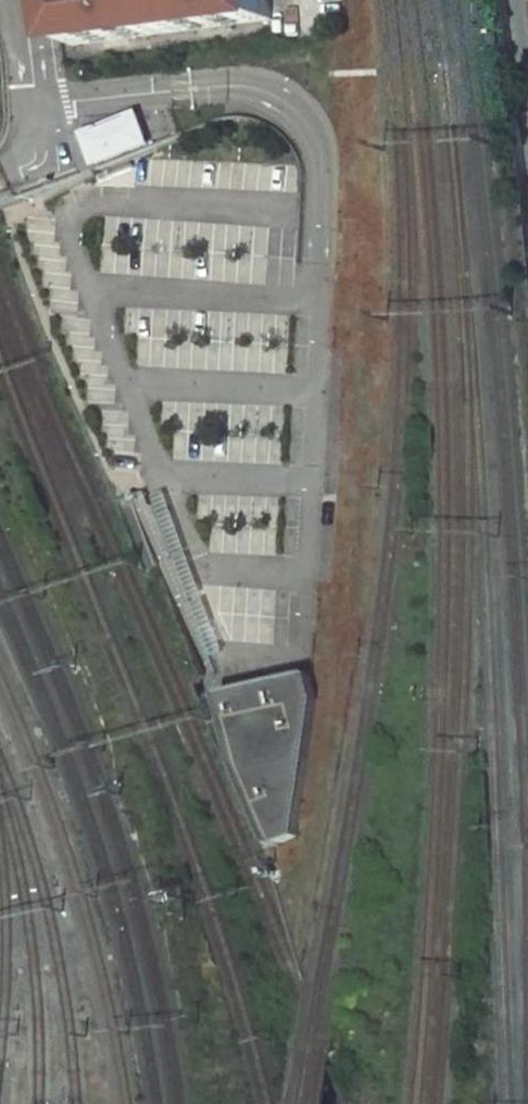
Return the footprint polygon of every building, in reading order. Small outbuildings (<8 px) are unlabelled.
[(71,45),(271,19),(269,0),(65,0),(71,45)] [(148,147),(133,110),(77,136),(90,172),(148,147)] [(317,702),(309,674),(225,697),(226,750),(267,853),(297,842),(317,702)]
